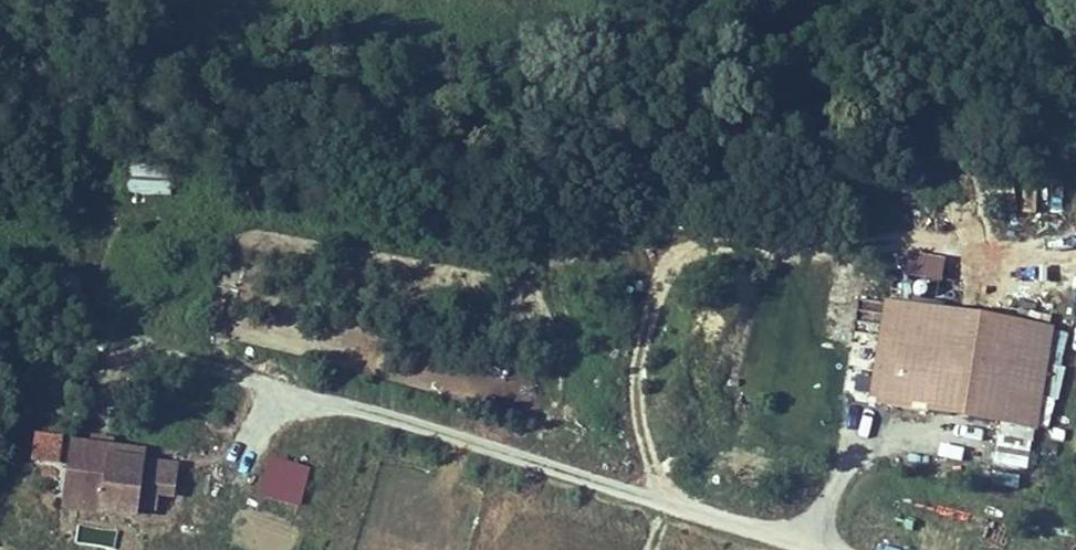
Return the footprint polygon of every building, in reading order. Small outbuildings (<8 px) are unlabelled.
[(127,169),(128,196),(171,194),(170,167),(127,169)] [(942,261),(905,255),(901,279),(937,285),(942,261)] [(894,278),(871,285),(876,300),(899,293),(894,278)] [(1052,330),(882,302),(866,402),(1035,429),(1052,330)] [(871,363),(874,336),(854,334),(851,361),(871,363)] [(60,469),(64,440),(37,437),(34,466),(60,469)] [(179,465),(146,461),(147,451),(71,442),(63,515),(139,524),(141,509),(157,511),(159,499),(175,501),(179,465)] [(307,468),(266,460),(257,500),(298,508),(307,468)] [(75,544),(114,548),(116,531),(77,527),(75,544)]
